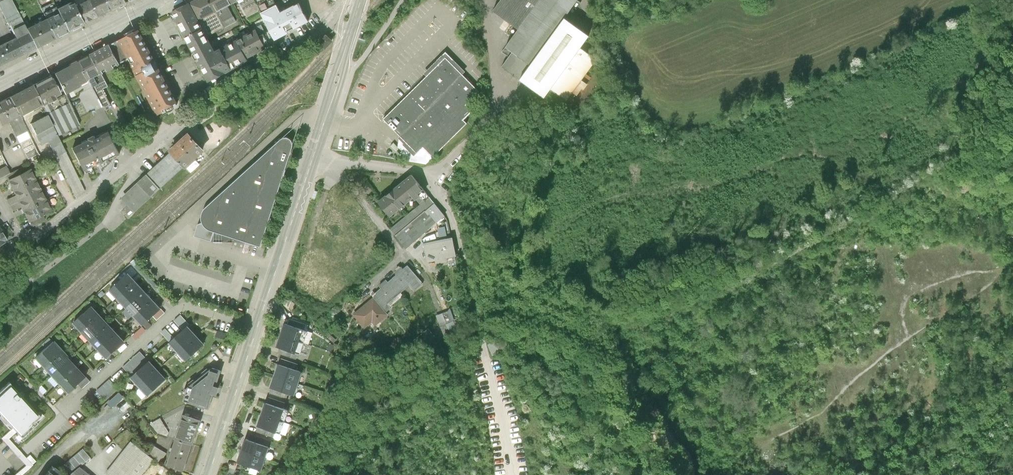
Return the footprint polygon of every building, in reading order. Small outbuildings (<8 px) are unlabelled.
[(59,9),(69,30),(87,21),(79,3),(77,0),(69,4),(68,0),(57,5),(59,9)] [(79,3),(87,21),(101,15),(93,0),(84,0),(79,3)] [(101,15),(114,8),(110,0),(93,0),(101,15)] [(114,8),(128,1),(127,0),(110,0),(114,8)] [(201,19),(191,0),(171,11),(185,35),(204,25),(201,19)] [(233,0),(191,0),(201,19),(234,1),(233,0)] [(311,21),(300,0),(282,10),(278,2),(261,11),(276,40),(311,21)] [(491,8),(517,27),(503,45),(511,51),(528,64),(564,15),(576,0),(497,0),(491,8)] [(257,12),(252,5),(246,9),(251,16),(257,12)] [(59,9),(45,16),(55,36),(69,30),(59,9)] [(225,17),(230,26),(239,21),(235,12),(225,17)] [(588,34),(564,15),(528,64),(518,77),(544,95),(549,89),(567,100),(594,64),(592,53),(579,46),(588,34)] [(45,16),(26,25),(28,29),(36,46),(55,36),(45,16)] [(216,49),(204,25),(185,35),(209,80),(228,70),(216,49)] [(258,27),(238,37),(250,59),(269,48),(258,27)] [(36,46),(28,29),(0,43),(0,64),(36,46)] [(138,30),(110,45),(120,63),(128,59),(136,73),(155,62),(138,30)] [(334,40),(326,33),(319,42),(326,49),(334,40)] [(238,37),(216,49),(228,70),(250,59),(238,37)] [(120,63),(110,45),(92,55),(102,73),(120,63)] [(425,76),(381,118),(398,135),(396,137),(414,156),(422,147),(432,157),(467,123),(464,119),(472,111),(466,105),(480,92),(472,84),(462,74),(465,71),(445,51),(422,73),(425,76)] [(528,64),(511,51),(501,64),(518,77),(528,64)] [(102,73),(92,55),(79,61),(89,80),(104,109),(111,105),(103,89),(108,86),(102,73)] [(89,80),(79,61),(55,74),(65,93),(89,80)] [(155,62),(136,73),(158,115),(177,105),(155,62)] [(62,95),(51,73),(32,82),(42,103),(43,105),(62,95)] [(42,103),(32,82),(8,95),(19,115),(42,103)] [(8,95),(0,99),(0,123),(1,124),(19,115),(8,95)] [(79,125),(68,102),(48,112),(59,135),(79,125)] [(47,114),(30,123),(36,134),(53,125),(47,114)] [(120,154),(109,130),(72,147),(83,171),(120,154)] [(27,131),(17,136),(28,159),(38,154),(27,131)] [(207,149),(189,131),(168,150),(170,152),(184,166),(186,169),(207,149)] [(288,136),(283,137),(214,201),(205,210),(203,215),(202,221),(205,227),(210,231),(221,234),(243,241),(261,247),(294,144),(294,139),(288,136)] [(184,166),(170,152),(148,173),(161,188),(184,166)] [(0,168),(0,178),(10,173),(5,165),(0,168)] [(13,190),(36,178),(30,167),(7,179),(13,190)] [(161,188),(148,173),(121,198),(135,212),(161,188)] [(383,195),(375,202),(387,217),(412,197),(418,205),(390,228),(406,248),(445,216),(410,173),(402,179),(391,189),(383,195)] [(36,178),(13,190),(18,200),(41,189),(36,178)] [(24,211),(47,199),(41,189),(18,200),(24,211)] [(47,199),(24,211),(29,222),(52,210),(47,199)] [(438,228),(441,240),(448,238),(445,226),(438,228)] [(441,240),(423,244),(427,263),(455,256),(450,237),(448,238),(441,240)] [(391,278),(402,291),(409,285),(413,290),(422,283),(406,265),(391,278)] [(109,290),(117,299),(135,283),(126,274),(109,290)] [(402,291),(391,278),(371,296),(372,297),(386,313),(391,309),(387,304),(402,291)] [(143,292),(135,283),(117,299),(126,308),(143,292)] [(126,308),(134,317),(151,301),(143,292),(126,308)] [(386,313),(372,297),(352,314),(365,329),(371,324),(374,328),(388,316),(386,313)] [(159,310),(151,301),(134,317),(142,326),(159,310)] [(73,323),(81,332),(101,315),(93,306),(73,323)] [(451,311),(438,316),(447,339),(460,334),(451,311)] [(109,324),(101,315),(81,332),(89,341),(109,324)] [(278,335),(303,343),(307,331),(281,323),(278,335)] [(89,341),(98,351),(117,334),(109,324),(89,341)] [(137,339),(148,330),(144,325),(133,334),(137,339)] [(168,343),(177,352),(196,335),(188,325),(168,343)] [(434,336),(428,329),(415,339),(424,348),(437,343),(434,336)] [(125,343),(117,334),(98,351),(106,360),(125,343)] [(205,345),(196,335),(177,352),(186,362),(205,345)] [(303,343),(278,335),(274,348),(299,356),(303,343)] [(488,343),(493,355),(509,349),(504,337),(488,343)] [(35,358),(43,367),(62,350),(54,341),(35,358)] [(70,359),(62,350),(43,367),(51,376),(70,359)] [(51,376),(59,385),(78,368),(70,359),(51,376)] [(131,378),(139,387),(158,370),(150,361),(131,378)] [(271,376),(296,385),(300,374),(275,365),(271,376)] [(86,377),(78,368),(59,385),(67,394),(86,377)] [(188,388),(184,401),(208,409),(214,393),(217,394),(218,388),(216,387),(221,371),(212,368),(188,388)] [(166,380),(158,370),(139,387),(148,396),(166,380)] [(296,385),(271,376),(267,388),(292,397),(296,385)] [(104,397),(115,387),(109,380),(98,390),(104,397)] [(9,384),(0,391),(0,414),(20,436),(40,418),(9,384)] [(124,411),(130,407),(123,397),(117,401),(124,411)] [(262,403),(258,415),(278,422),(282,409),(262,403)] [(113,405),(106,411),(112,418),(119,412),(113,405)] [(201,420),(182,414),(175,440),(194,445),(201,420)] [(274,434),(278,422),(258,415),(254,428),(274,434)] [(194,445),(175,440),(167,467),(186,472),(194,445)] [(238,451),(263,460),(267,448),(242,440),(238,451)] [(105,474),(142,474),(154,460),(131,442),(105,474)] [(58,471),(63,474),(72,474),(81,468),(91,458),(83,450),(58,471)] [(263,460),(238,451),(234,463),(260,471),(263,460)] [(46,474),(63,474),(58,471),(53,467),(46,474)]
